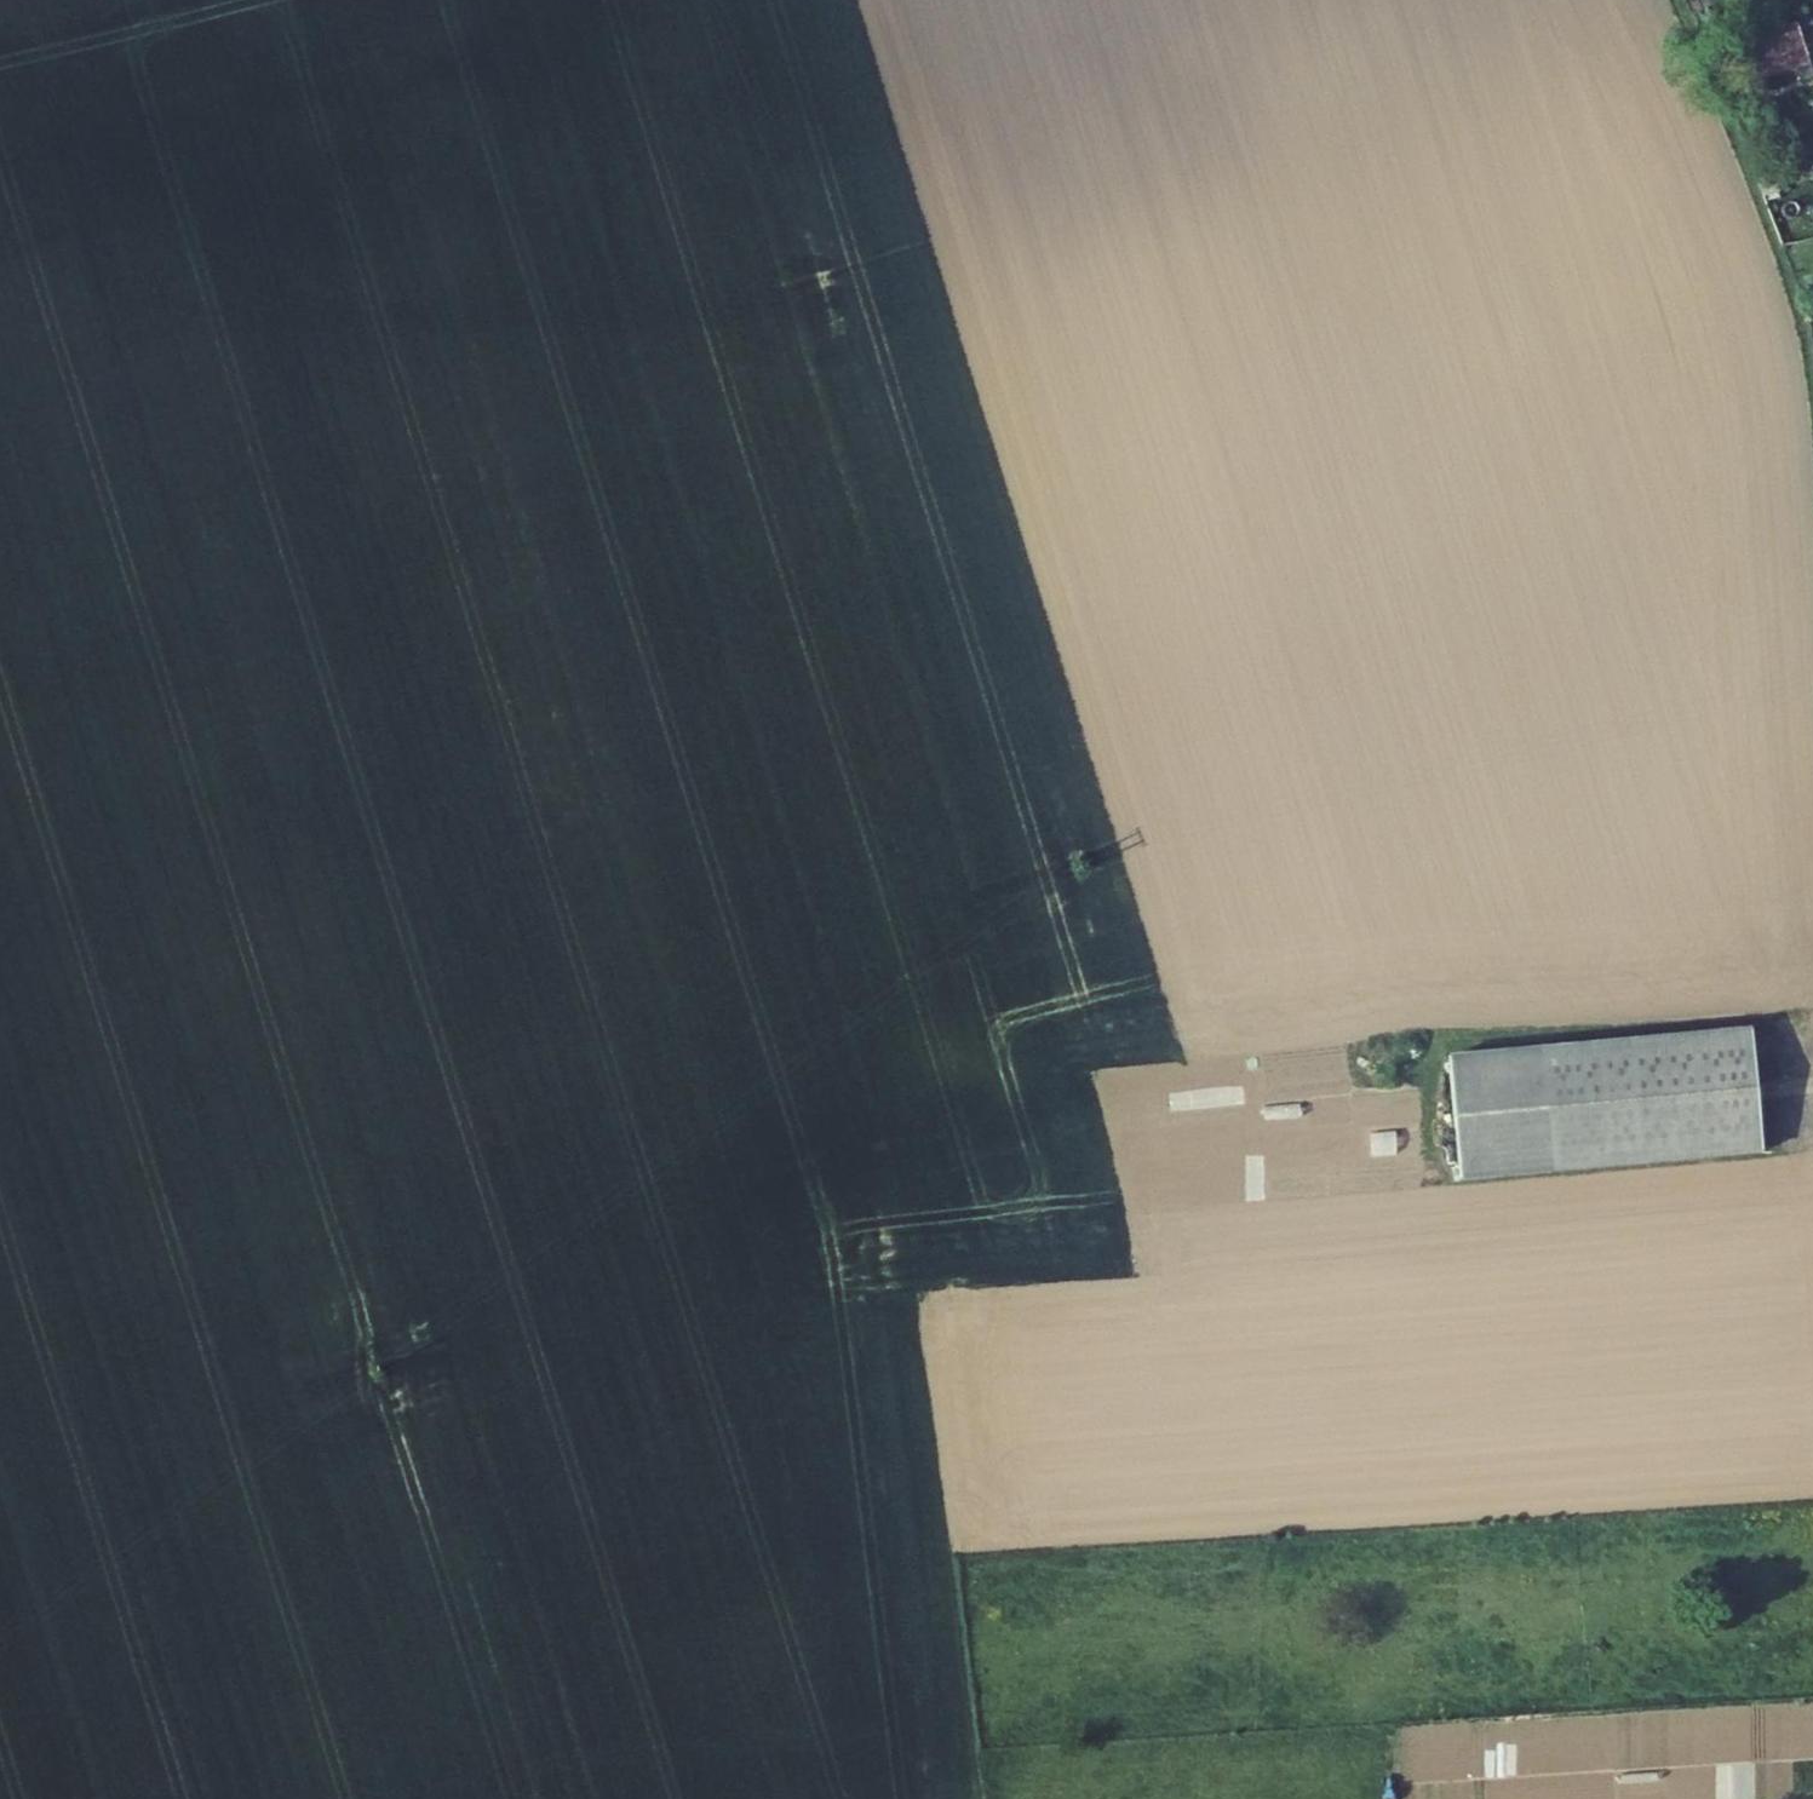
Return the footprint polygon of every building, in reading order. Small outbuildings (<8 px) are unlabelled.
[(1772,86),(1812,72),(1812,27),(1758,45),(1772,86)] [(1788,181),(1768,186),(1773,201),(1792,196),(1788,181)] [(1794,202),(1792,196),(1773,201),(1775,207),(1794,202)] [(1757,1026),(1449,1058),(1456,1125),(1764,1091),(1757,1026)] [(1770,1151),(1764,1091),(1456,1125),(1462,1182),(1770,1151)]
